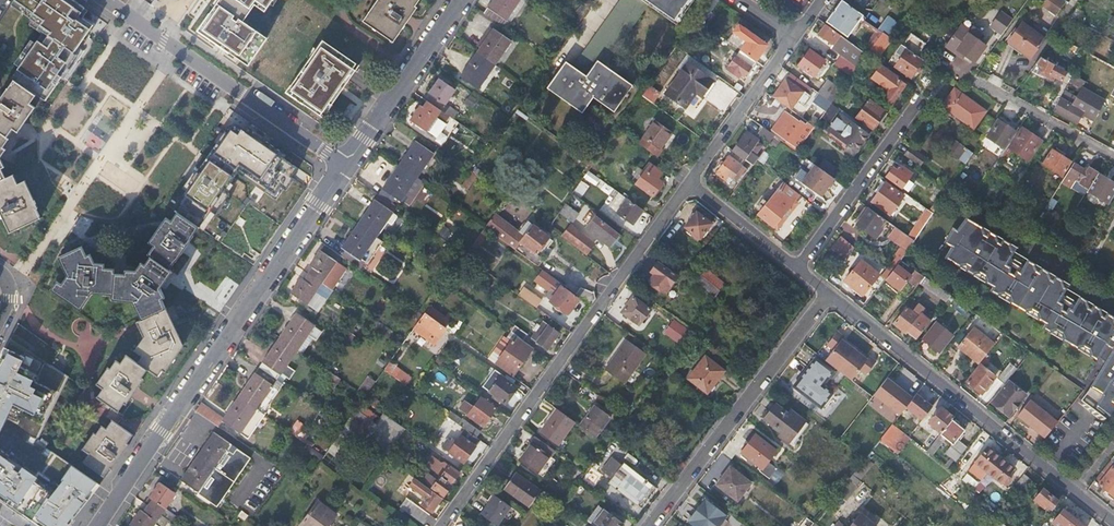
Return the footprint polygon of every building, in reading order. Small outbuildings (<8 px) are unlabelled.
[(73,0),(15,0),(11,5),(50,33),(42,44),(38,40),(18,69),(22,73),(16,81),(45,101),(76,55),(73,53),(92,26),(79,16),(85,8),(73,0)] [(198,32),(249,67),(269,39),(243,22),(257,2),(269,9),(275,0),(220,0),(198,32)] [(362,21),(393,43),(417,9),(416,8),(421,0),(378,0),(362,21)] [(521,0),(494,0),(484,14),(506,30),(512,23),(507,20),(521,0)] [(572,66),(585,76),(640,0),(619,0),(572,66)] [(580,19),(592,3),(588,0),(582,0),(572,14),(575,15),(580,19)] [(650,3),(646,0),(640,0),(585,76),(593,81),(605,65),(650,3)] [(650,3),(677,21),(693,0),(646,0),(650,3)] [(717,0),(708,0),(695,19),(701,23),(717,0)] [(863,15),(843,0),(841,0),(827,21),(847,36),(863,15)] [(1056,16),(1066,2),(1064,0),(1045,0),(1041,5),(1056,16)] [(976,21),(998,37),(1007,25),(992,15),(990,17),(983,11),(976,21)] [(578,24),(581,20),(580,19),(575,15),(572,19),(578,24)] [(885,19),(878,28),(883,31),(890,36),(897,27),(885,19)] [(963,20),(945,45),(963,57),(965,54),(974,60),(985,45),(974,37),(978,31),(963,20)] [(1030,54),(1043,36),(1024,23),(1020,20),(1007,38),(1030,54)] [(864,23),(851,42),(863,51),(876,33),(864,23)] [(843,45),(847,39),(826,24),(819,34),(833,44),(837,40),(843,45)] [(740,50),(755,61),(762,52),(759,49),(763,43),(738,25),(734,32),(747,41),(740,50)] [(480,48),(492,30),(490,28),(477,45),(480,48)] [(477,53),(494,66),(511,42),(493,29),(492,30),(480,48),(477,53)] [(906,43),(921,52),(926,43),(912,34),(906,43)] [(323,41),(287,93),(322,117),(358,65),(323,41)] [(842,56),(857,66),(867,53),(863,51),(851,42),(842,56)] [(744,77),(752,65),(737,54),(724,44),(720,48),(734,58),(726,69),(738,78),(741,75),(744,77)] [(911,77),(924,59),(906,47),(902,44),(897,51),(902,55),(894,66),(911,77)] [(867,53),(872,57),(876,51),(871,48),(867,53)] [(825,60),(810,49),(799,65),(814,76),(825,60)] [(752,65),(755,61),(740,50),(737,54),(752,65)] [(478,89),(494,66),(477,53),(460,76),(478,89)] [(1038,55),(1030,66),(1048,76),(1050,72),(1060,78),(1065,69),(1038,55)] [(632,84),(605,65),(593,81),(585,76),(572,66),(565,62),(546,88),(581,113),(593,97),(613,111),(624,96),(626,97),(628,94),(626,92),(632,84)] [(712,80),(687,62),(665,92),(685,106),(697,91),(702,94),(712,80)] [(772,97),(791,110),(798,100),(801,103),(809,92),(806,89),(808,85),(792,73),(787,80),(786,79),(772,97)] [(1086,81),(1074,74),(1070,80),(1082,86),(1086,81)] [(427,102),(440,111),(445,105),(455,90),(439,79),(428,94),(431,96),(427,102)] [(898,93),(906,82),(901,79),(900,80),(898,79),(884,98),(891,103),(896,96),(898,97),(900,94),(898,93)] [(831,102),(840,89),(828,80),(818,92),(822,95),(831,102)] [(6,178),(2,170),(6,168),(0,157),(6,149),(4,148),(10,139),(7,137),(13,129),(18,132),(35,108),(30,104),(36,96),(14,81),(8,89),(7,89),(0,99),(0,181),(6,178)] [(653,103),(661,93),(649,85),(641,95),(653,103)] [(978,123),(987,110),(955,88),(944,104),(958,114),(961,112),(978,123)] [(1061,98),(1055,109),(1078,121),(1081,115),(1084,111),(1088,113),(1087,114),(1095,118),(1105,100),(1084,88),(1078,97),(1074,105),(1061,98)] [(1065,91),(1061,98),(1074,105),(1078,97),(1065,91)] [(477,101),(469,95),(463,103),(472,108),(477,101)] [(826,110),(831,102),(822,95),(816,103),(826,110)] [(856,116),(872,127),(884,110),(869,99),(856,116)] [(436,117),(440,111),(427,102),(423,108),(420,106),(410,121),(426,133),(428,131),(437,139),(447,125),(436,117)] [(841,108),(831,102),(826,110),(823,113),(833,119),(837,113),(841,108)] [(459,112),(450,106),(444,114),(453,120),(459,112)] [(856,149),(870,130),(854,118),(846,113),(833,132),(856,149)] [(782,134),(786,137),(800,116),(796,114),(782,134)] [(987,133),(996,119),(990,114),(980,128),(987,133)] [(815,116),(810,123),(814,125),(819,119),(815,116)] [(854,118),(870,130),(872,127),(856,116),(854,118)] [(800,117),(783,142),(784,143),(792,131),(798,123),(802,118),(800,117)] [(810,123),(802,118),(798,123),(809,132),(814,125),(810,123)] [(310,170),(238,119),(189,190),(184,197),(180,202),(174,211),(177,213),(198,228),(246,261),(310,170)] [(1006,123),(999,119),(988,136),(1004,147),(1015,130),(1008,125),(1010,123),(1007,121),(1006,123)] [(670,132),(655,121),(640,142),(655,153),(670,132)] [(799,135),(804,139),(809,132),(798,123),(792,131),(799,135)] [(1037,129),(1031,125),(1027,131),(1022,128),(1010,145),(1028,158),(1041,140),(1037,138),(1038,135),(1035,133),(1037,129)] [(770,142),(774,135),(762,127),(758,133),(770,142)] [(792,131),(784,143),(790,147),(799,135),(792,131)] [(734,151),(753,166),(758,158),(755,155),(761,146),(757,142),(759,140),(754,137),(752,139),(745,134),(733,151),(734,151)] [(966,162),(970,156),(974,152),(954,139),(947,149),(966,162)] [(399,165),(417,178),(433,154),(416,142),(399,165)] [(926,157),(912,148),(906,156),(920,166),(926,157)] [(1060,153),(1052,148),(1043,163),(1061,175),(1071,160),(1064,155),(1066,151),(1063,150),(1060,153)] [(746,168),(749,170),(753,166),(734,151),(730,156),(730,155),(716,173),(733,185),(746,168)] [(662,172),(648,162),(639,175),(641,177),(636,184),(652,195),(662,182),(657,179),(662,172)] [(1097,173),(1086,166),(1084,169),(1073,162),(1066,174),(1067,175),(1064,180),(1072,184),(1075,179),(1088,187),(1097,173)] [(821,196),(834,178),(814,164),(808,173),(800,168),(794,177),(801,182),(821,196)] [(417,178),(399,165),(383,189),(400,201),(406,194),(414,200),(425,184),(417,178)] [(899,185),(909,192),(916,183),(911,179),(912,177),(910,175),(911,173),(901,166),(898,171),(893,168),(887,176),(899,185)] [(481,172),(475,168),(472,173),(478,177),(481,172)] [(587,171),(583,179),(604,189),(607,181),(587,171)] [(478,177),(472,173),(463,186),(468,191),(478,177)] [(1087,189),(1108,201),(1113,190),(1113,182),(1097,173),(1088,187),(1087,189)] [(6,178),(0,181),(0,212),(10,234),(41,219),(36,210),(39,208),(26,181),(18,184),(14,174),(6,178)] [(887,211),(900,192),(882,179),(869,198),(887,211)] [(758,214),(774,226),(780,218),(783,221),(797,203),(794,201),(798,196),(785,185),(781,191),(779,189),(769,200),(764,197),(758,205),(763,209),(758,214)] [(897,188),(907,195),(909,192),(899,185),(897,188)] [(617,212),(627,198),(618,192),(608,205),(617,212)] [(358,224),(376,237),(387,222),(391,225),(397,217),(392,213),(396,207),(379,195),(358,224)] [(642,210),(627,198),(617,212),(632,223),(642,210)] [(925,206),(933,212),(938,203),(930,198),(925,206)] [(578,213),(565,204),(559,213),(564,217),(572,223),(578,213)] [(885,217),(866,205),(860,214),(862,215),(859,219),(879,234),(884,227),(880,224),(885,217)] [(590,217),(593,210),(584,206),(581,213),(590,217)] [(711,224),(697,212),(685,227),(699,239),(711,224)] [(57,281),(50,290),(80,310),(92,294),(112,294),(112,300),(133,301),(141,320),(165,308),(161,300),(165,298),(160,289),(172,271),(170,269),(176,261),(177,261),(194,237),(193,236),(198,228),(177,213),(171,221),(166,217),(149,242),(152,244),(154,246),(148,255),(150,257),(144,265),(141,263),(136,271),(125,271),(125,274),(114,273),(114,270),(104,268),(104,264),(95,263),(91,255),(86,256),(81,247),(58,257),(67,277),(61,284),(57,281)] [(559,213),(549,227),(555,231),(564,217),(559,213)] [(525,235),(495,214),(486,226),(485,228),(488,230),(537,266),(543,259),(541,257),(553,240),(534,225),(525,235)] [(620,235),(594,216),(586,228),(611,247),(620,235)] [(1080,295),(1072,309),(1059,301),(1070,284),(1027,258),(1020,271),(1008,263),(1018,247),(967,217),(959,229),(953,225),(950,230),(953,232),(947,243),(951,246),(945,257),(993,285),(990,289),(1044,321),(1041,327),(1097,359),(1098,358),(1107,363),(1080,398),(1108,421),(1113,412),(1113,316),(1080,295)] [(918,236),(927,223),(920,218),(911,232),(918,236)] [(383,242),(376,237),(358,224),(342,247),(345,250),(341,257),(359,270),(364,263),(366,265),(383,242)] [(594,243),(569,226),(562,235),(587,253),(594,243)] [(488,230),(485,228),(472,247),(475,249),(488,230)] [(841,236),(831,250),(845,260),(854,246),(841,236)] [(321,283),(332,291),(347,269),(330,258),(333,254),(323,247),(321,251),(320,251),(310,266),(313,268),(309,274),(321,283)] [(887,268),(891,271),(900,259),(897,256),(887,268)] [(891,271),(885,278),(898,288),(905,280),(914,286),(917,281),(923,275),(900,259),(891,271)] [(878,274),(860,261),(844,279),(862,293),(878,274)] [(678,276),(659,263),(652,272),(654,274),(649,280),(665,292),(678,276)] [(882,275),(885,278),(891,271),(887,268),(882,275)] [(567,313),(578,298),(561,286),(563,284),(543,270),(535,281),(548,291),(545,295),(551,300),(550,301),(567,313)] [(308,301),(321,283),(309,274),(305,280),(301,277),(290,293),(306,304),(308,301)] [(716,296),(720,290),(701,275),(696,281),(716,296)] [(923,275),(917,281),(923,286),(939,297),(945,301),(950,294),(923,275)] [(388,290),(393,294),(402,282),(397,278),(388,290)] [(319,309),(332,291),(321,283),(308,301),(319,309)] [(581,286),(576,293),(591,304),(595,299),(595,296),(593,293),(581,286)] [(939,297),(923,286),(921,289),(936,300),(939,297)] [(519,295),(535,307),(540,299),(524,287),(519,295)] [(633,296),(621,311),(639,325),(651,309),(633,296)] [(378,306),(382,309),(386,304),(382,301),(378,306)] [(906,329),(916,337),(930,320),(920,312),(923,307),(916,301),(910,309),(905,306),(893,322),(905,331),(906,329)] [(425,312),(443,325),(447,321),(428,307),(425,312)] [(110,471),(129,445),(126,444),(131,436),(117,425),(123,415),(118,412),(125,403),(126,403),(142,379),(141,378),(147,370),(157,377),(162,370),(165,372),(183,347),(165,308),(141,320),(136,322),(143,337),(134,351),(142,356),(137,363),(126,355),(120,364),(116,361),(109,369),(107,367),(96,384),(103,389),(96,398),(112,409),(106,418),(111,421),(105,429),(100,426),(95,434),(93,433),(82,449),(88,454),(83,462),(103,477),(108,470),(110,471)] [(425,312),(408,335),(413,339),(417,333),(433,345),(446,327),(443,325),(425,312)] [(296,313),(280,337),(298,350),(309,334),(314,338),(317,340),(322,332),(296,313)] [(681,343),(688,333),(672,321),(664,331),(681,343)] [(937,350),(951,333),(936,321),(921,340),(930,347),(931,345),(937,350)] [(545,329),(541,326),(532,338),(547,349),(559,333),(548,325),(545,329)] [(511,332),(523,340),(527,335),(515,326),(511,332)] [(957,345),(978,362),(983,356),(993,343),(971,326),(957,345)] [(845,336),(838,331),(828,343),(834,349),(826,359),(852,379),(860,369),(866,374),(877,361),(870,355),(867,358),(843,339),(845,336)] [(523,340),(511,332),(506,338),(511,342),(501,356),(495,363),(512,376),(533,348),(523,340)] [(309,334),(298,350),(303,353),(314,338),(309,334)] [(501,356),(511,342),(506,338),(504,336),(493,351),(501,356)] [(298,350),(280,337),(259,367),(282,383),(286,377),(289,379),(295,371),(287,365),(298,350)] [(100,483),(45,447),(48,442),(41,438),(38,442),(36,441),(67,377),(50,365),(50,366),(10,338),(0,359),(0,498),(41,525),(67,525),(100,483)] [(646,353),(627,340),(606,370),(623,383),(646,353)] [(493,351),(488,358),(495,363),(501,356),(493,351)] [(433,361),(439,365),(442,360),(437,356),(433,361)] [(707,393),(724,371),(705,356),(688,378),(707,393)] [(831,375),(833,371),(816,358),(798,380),(806,387),(802,392),(821,407),(832,393),(823,385),(831,375)] [(412,375),(394,362),(387,371),(405,385),(412,375)] [(997,377),(1003,383),(1016,367),(1009,362),(997,377)] [(980,364),(979,363),(966,381),(981,392),(994,375),(980,364)] [(282,383),(259,367),(238,397),(256,409),(260,412),(282,383)] [(502,375),(502,373),(495,368),(483,385),(506,402),(517,387),(502,375)] [(387,371),(384,369),(375,382),(374,383),(383,389),(393,376),(387,371)] [(322,374),(331,382),(335,376),(326,370),(322,374)] [(368,377),(358,392),(365,397),(374,383),(375,382),(368,377)] [(900,416),(906,409),(922,421),(934,406),(917,392),(913,396),(888,377),(873,395),(900,416)] [(802,392),(806,387),(798,380),(794,385),(802,392)] [(1024,393),(1009,381),(992,401),(1007,414),(1024,393)] [(511,410),(522,393),(517,390),(507,407),(511,410)] [(483,425),(497,407),(482,396),(475,406),(466,400),(460,407),(483,425)] [(602,404),(604,400),(598,396),(595,399),(602,404)] [(238,397),(223,418),(221,420),(239,433),(246,438),(263,414),(260,412),(256,409),(238,397)] [(363,399),(329,447),(349,461),(366,438),(385,452),(388,448),(390,450),(392,447),(396,442),(399,437),(378,421),(384,413),(363,399)] [(1045,439),(1059,423),(1032,399),(1017,415),(1045,439)] [(223,418),(201,402),(195,411),(217,426),(221,420),(223,418)] [(764,418),(781,432),(793,417),(788,413),(776,403),(764,418)] [(578,425),(594,436),(609,417),(593,405),(578,425)] [(616,416),(620,411),(612,406),(610,409),(610,411),(616,416)] [(574,422),(555,408),(539,430),(558,443),(574,422)] [(446,414),(458,423),(462,417),(450,409),(446,414)] [(941,432),(951,419),(953,417),(941,409),(929,423),(941,432)] [(793,417),(781,432),(779,434),(792,445),(809,424),(790,410),(788,413),(793,417)] [(620,423),(626,416),(620,411),(616,416),(615,419),(620,423)] [(458,423),(464,428),(469,422),(462,417),(458,423)] [(966,448),(967,447),(957,439),(964,429),(962,428),(962,425),(957,420),(953,421),(951,419),(941,432),(927,451),(931,454),(944,438),(952,445),(946,453),(957,461),(961,455),(966,448)] [(221,420),(217,426),(235,439),(239,433),(221,420)] [(297,420),(292,426),(297,429),(302,423),(297,420)] [(464,428),(465,428),(475,436),(480,430),(469,422),(464,428)] [(898,454),(911,438),(892,424),(879,440),(898,454)] [(293,435),(297,429),(292,426),(288,431),(293,435)] [(478,444),(481,440),(475,436),(465,428),(455,443),(448,438),(442,446),(463,462),(475,445),(474,444),(475,442),(478,444)] [(297,429),(293,435),(303,442),(307,436),(297,429)] [(197,456),(214,468),(231,445),(213,432),(197,456)] [(777,450),(755,433),(737,455),(768,479),(775,470),(776,469),(767,462),(777,450)] [(605,444),(610,437),(607,434),(601,441),(605,444)] [(549,457),(553,450),(535,437),(519,460),(542,477),(554,461),(549,457)] [(271,458),(275,461),(283,449),(279,447),(271,458)] [(323,456),(320,459),(340,474),(349,461),(329,447),(323,456)] [(970,452),(966,448),(961,455),(965,458),(970,452)] [(987,473),(1000,456),(990,448),(986,453),(983,450),(968,469),(981,480),(987,472),(987,473)] [(416,463),(419,459),(409,451),(406,456),(416,463)] [(234,482),(214,468),(197,456),(181,479),(198,491),(197,493),(217,506),(234,482)] [(608,477),(617,460),(609,456),(600,473),(608,477)] [(1007,462),(1000,456),(987,473),(1005,486),(1012,478),(1008,475),(1011,471),(1004,465),(1007,462)] [(873,463),(866,458),(853,474),(860,480),(873,463)] [(1093,480),(1113,496),(1113,468),(1111,465),(1113,462),(1110,459),(1093,480)] [(439,474),(451,483),(460,471),(449,464),(447,462),(443,462),(439,468),(442,470),(439,474)] [(652,485),(624,463),(608,483),(637,505),(652,485)] [(751,483),(730,467),(716,484),(738,500),(751,483)] [(785,477),(775,470),(768,479),(778,487),(785,477)] [(540,491),(515,472),(503,488),(528,506),(540,491)] [(444,494),(451,483),(439,474),(437,473),(434,476),(430,473),(424,480),(444,494)] [(846,497),(860,481),(852,474),(839,491),(845,496),(846,497)] [(431,511),(442,496),(415,477),(410,484),(426,496),(421,504),(431,511)] [(147,505),(169,521),(171,523),(176,516),(165,509),(176,493),(159,481),(148,497),(152,499),(147,505)] [(1049,510),(1057,501),(1043,489),(1035,499),(1049,510)] [(241,498),(246,501),(251,494),(246,490),(241,498)] [(836,506),(845,496),(839,491),(831,501),(836,506)] [(510,506),(493,494),(479,514),(496,525),(510,506)] [(423,522),(429,514),(406,498),(400,506),(423,522)] [(688,520),(696,525),(717,525),(726,515),(705,499),(688,520)] [(318,501),(300,525),(301,525),(328,525),(336,514),(318,501)] [(169,521),(147,505),(143,512),(140,510),(129,525),(131,525),(153,525),(154,524),(157,525),(165,525),(169,521)] [(593,525),(616,525),(609,521),(612,516),(598,506),(586,521),(593,525)] [(1063,509),(1052,523),(1055,525),(1084,525),(1063,509)] [(877,525),(862,513),(850,525),(877,525)] [(814,523),(806,517),(799,525),(811,525),(814,523)]
